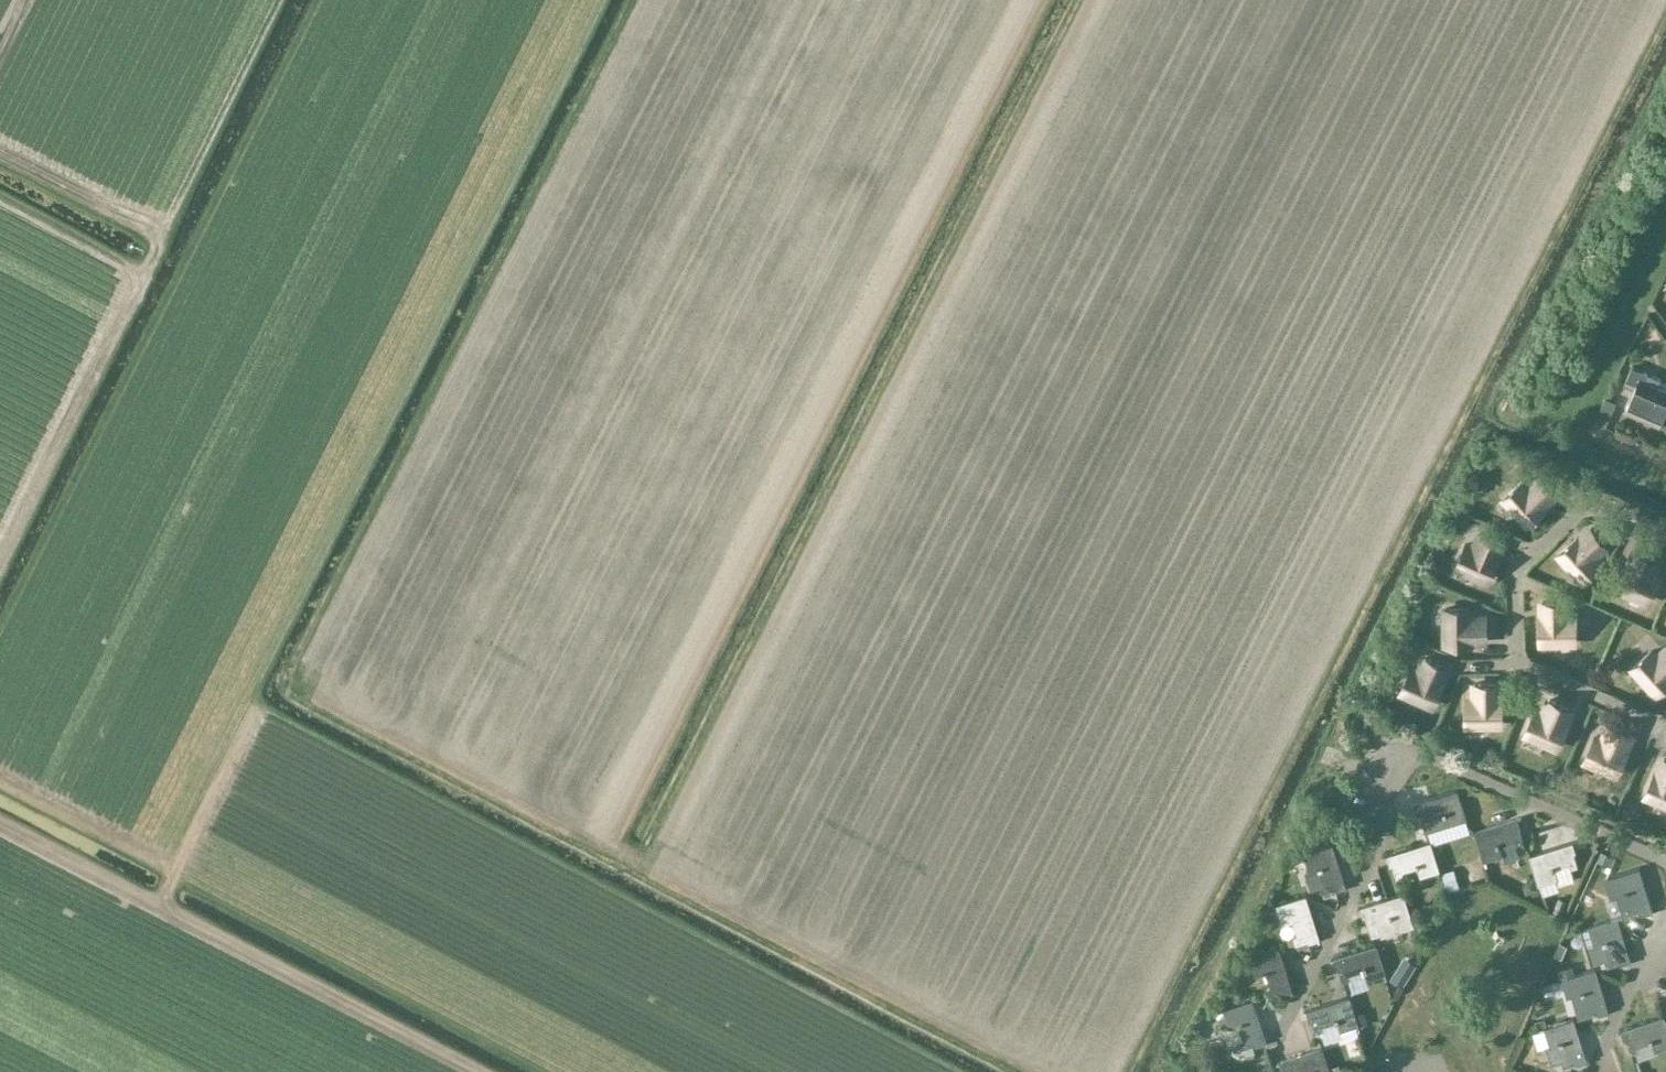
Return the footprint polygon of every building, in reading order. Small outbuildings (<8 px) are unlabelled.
[(1658,384),(1660,377),(1632,365),(1626,378),(1635,382),(1624,409),(1660,425),(1665,414),(1665,387),(1658,384)] [(1522,480),(1504,496),(1528,522),(1546,506),(1544,504),(1556,493),(1540,475),(1528,486),(1522,480)] [(1577,536),(1559,552),(1583,578),(1601,562),(1595,555),(1607,544),(1591,527),(1579,538),(1577,536)] [(1466,542),(1457,564),(1489,578),(1498,557),(1496,555),(1503,541),(1481,531),(1474,546),(1466,542)] [(1627,564),(1617,585),(1649,600),(1659,578),(1651,574),(1657,560),(1636,550),(1629,565),(1627,564)] [(1576,640),(1576,616),(1567,616),(1567,600),(1543,600),(1543,616),(1541,616),(1541,640),(1576,640)] [(1470,642),(1470,639),(1487,639),(1486,615),(1470,615),(1470,607),(1446,607),(1446,642),(1470,642)] [(1651,650),(1633,665),(1657,692),(1665,684),(1665,648),(1657,656),(1651,650)] [(1411,667),(1401,689),(1434,703),(1443,682),(1441,681),(1447,666),(1426,656),(1419,671),(1411,667)] [(1467,722),(1502,722),(1502,698),(1499,698),(1499,682),(1475,682),(1475,698),(1467,698),(1467,722)] [(1535,709),(1525,731),(1558,745),(1567,724),(1565,723),(1572,708),(1550,698),(1543,713),(1535,709)] [(1595,736),(1585,758),(1618,772),(1627,750),(1625,749),(1631,734),(1609,724),(1603,739),(1595,736)] [(1646,793),(1665,802),(1665,758),(1664,757),(1658,772),(1655,771),(1646,793)] [(1418,811),(1420,811),(1426,829),(1466,817),(1457,789),(1415,803),(1418,811)] [(1521,828),(1519,817),(1476,831),(1484,860),(1503,853),(1502,844),(1515,839),(1516,843),(1523,841),(1520,829),(1521,828)] [(1421,875),(1441,870),(1431,840),(1388,853),(1390,863),(1393,862),(1397,876),(1404,873),(1403,869),(1418,866),(1421,875)] [(1577,851),(1573,840),(1530,854),(1539,884),(1557,877),(1555,868),(1570,862),(1571,866),(1579,864),(1574,851),(1577,851)] [(1337,888),(1347,886),(1334,842),(1305,851),(1309,869),(1306,870),(1312,889),(1321,886),(1324,891),(1336,887),(1337,888)] [(1640,866),(1604,877),(1611,897),(1617,895),(1624,916),(1630,914),(1643,911),(1643,913),(1653,909),(1640,866)] [(1363,915),(1366,915),(1371,933),(1412,921),(1404,892),(1360,905),(1363,915)] [(1310,940),(1320,937),(1306,894),(1278,903),(1284,921),(1293,919),(1298,934),(1294,936),(1297,942),(1309,938),(1310,940)] [(1632,959),(1618,916),(1589,926),(1582,928),(1591,962),(1600,960),(1602,965),(1607,964),(1608,965),(1621,961),(1621,963),(1632,959)] [(1367,978),(1387,973),(1378,943),(1334,956),(1337,967),(1340,966),(1343,979),(1352,977),(1351,973),(1364,969),(1367,978)] [(1283,992),(1293,989),(1280,946),(1251,955),(1257,974),(1266,971),(1271,985),(1268,987),(1270,995),(1282,990),(1283,992)] [(1609,1010),(1596,967),(1561,977),(1567,996),(1572,995),(1580,1017),(1585,1015),(1585,1016),(1599,1011),(1599,1012),(1609,1010)] [(1350,995),(1337,999),(1308,1009),(1310,1018),(1312,1017),(1316,1032),(1324,1029),(1323,1026),(1338,1021),(1340,1030),(1359,1025),(1350,995)] [(1253,998),(1248,999),(1223,1007),(1230,1026),(1240,1023),(1244,1038),(1241,1039),(1243,1046),(1256,1043),(1256,1045),(1267,1041),(1253,998)] [(1665,1047),(1665,1017),(1665,1015),(1622,1029),(1624,1040),(1627,1039),(1631,1052),(1638,1050),(1637,1046),(1653,1041),(1655,1050),(1665,1047)] [(1573,1016),(1545,1026),(1546,1028),(1533,1031),(1537,1046),(1546,1044),(1552,1063),(1562,1060),(1564,1065),(1577,1062),(1578,1064),(1588,1061),(1573,1016)] [(1324,1047),(1280,1060),(1284,1070),(1286,1070),(1287,1071),(1332,1071),(1324,1047)]
